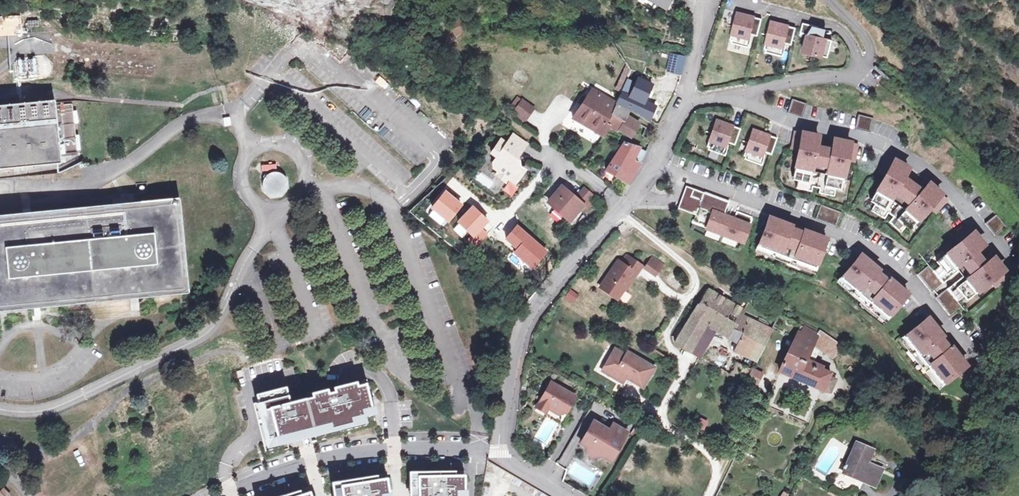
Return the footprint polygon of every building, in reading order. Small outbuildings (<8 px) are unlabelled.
[(587,11),(595,24),(598,22),(590,9),(587,11)] [(761,18),(762,18),(753,15),(753,17),(745,15),(746,13),(737,11),(731,33),(730,39),(747,44),(748,38),(749,33),(757,35),(761,18)] [(22,35),(21,16),(0,17),(0,36),(22,35)] [(783,42),(791,44),(795,27),(787,25),(786,27),(779,25),(779,23),(771,21),(765,42),(764,48),(781,53),(782,47),(783,42)] [(823,38),(826,29),(822,28),(803,23),(800,32),(807,34),(802,50),(821,55),(827,57),(831,40),(823,38)] [(462,25),(452,29),(454,35),(464,32),(462,25)] [(601,44),(609,38),(603,29),(595,34),(601,44)] [(680,74),(684,57),(671,54),(668,71),(680,74)] [(620,92),(631,70),(626,63),(614,89),(620,92)] [(636,71),(631,70),(620,92),(615,103),(630,109),(630,108),(649,118),(654,105),(626,93),(636,71)] [(622,124),(635,132),(640,123),(627,115),(630,110),(615,104),(591,91),(572,118),(604,136),(609,127),(617,131),(622,124)] [(61,163),(61,156),(78,155),(73,104),(56,106),(55,99),(0,105),(0,168),(61,163)] [(787,113),(801,118),(806,104),(792,99),(787,113)] [(523,101),(515,111),(525,120),(534,109),(523,101)] [(873,118),(858,114),(854,128),(869,132),(873,118)] [(734,145),(740,129),(732,126),(731,127),(724,125),(725,123),(716,120),(707,147),(723,152),(727,142),(734,145)] [(630,139),(635,132),(622,124),(617,131),(630,139)] [(766,153),(771,155),(776,138),(768,135),(768,137),(760,134),(761,133),(752,130),(745,150),(743,155),(760,161),(763,152),(766,153)] [(792,149),(799,151),(793,180),(798,181),(796,189),(811,192),(812,187),(820,189),(819,193),(834,196),(836,189),(841,190),(847,160),(854,161),(858,145),(851,144),(835,141),(833,148),(832,154),(824,152),(816,150),(817,145),(819,137),(796,132),(792,149)] [(501,139),(491,153),(497,157),(494,161),(494,168),(498,170),(496,174),(506,182),(509,178),(515,183),(524,169),(519,166),(518,156),(526,144),(513,134),(506,143),(501,139)] [(634,159),(639,147),(623,142),(605,170),(628,183),(640,164),(639,164),(640,162),(634,159)] [(646,151),(639,147),(634,159),(640,162),(646,151)] [(880,171),(886,175),(871,201),(875,204),(872,211),(885,218),(887,214),(894,217),(892,222),(905,229),(909,223),(913,225),(929,199),(935,202),(943,188),(937,185),(923,177),(919,183),(917,188),(909,184),(902,180),(905,175),(909,168),(895,160),(889,157),(880,171)] [(286,175),(276,174),(277,167),(265,167),(263,198),(284,199),(286,175)] [(562,187),(549,202),(565,216),(568,212),(573,216),(583,205),(576,199),(562,187)] [(679,209),(678,209),(696,215),(693,222),(743,241),(752,217),(735,211),(728,208),(730,202),(687,187),(687,188),(687,189),(687,190),(687,191),(687,192),(687,193),(687,194),(687,195),(686,196),(686,197),(686,198),(686,199),(685,200),(685,201),(684,202),(684,203),(683,203),(683,204),(682,205),(682,206),(681,206),(681,207),(680,208),(679,209)] [(687,187),(678,209),(679,209),(680,208),(681,207),(681,206),(682,206),(682,205),(683,204),(683,203),(684,203),(684,202),(685,201),(685,200),(686,199),(686,198),(686,197),(686,196),(687,195),(687,194),(687,193),(687,192),(687,191),(687,190),(687,189),(687,188),(687,187)] [(584,189),(576,199),(583,205),(588,209),(596,200),(584,189)] [(189,293),(180,197),(0,214),(0,311),(189,293)] [(933,210),(936,213),(948,201),(945,198),(933,210)] [(821,206),(816,218),(838,226),(842,214),(843,212),(822,204),(821,206)] [(986,223),(996,235),(1007,226),(997,214),(986,223)] [(791,225),(770,217),(759,247),(815,268),(826,238),(805,230),(803,235),(789,230),(791,225)] [(791,225),(789,230),(803,235),(805,230),(798,227),(791,225)] [(955,236),(960,242),(936,261),(939,265),(934,269),(943,281),(947,278),(952,284),(948,287),(958,299),(964,294),(967,298),(991,279),(996,285),(1008,275),(994,257),(988,262),(984,265),(978,259),(973,252),(978,249),(984,244),(969,226),(955,236)] [(544,249),(553,249),(554,241),(544,240),(544,249)] [(879,268),(862,253),(842,278),(888,317),(908,292),(891,278),(887,282),(876,272),(879,268)] [(617,261),(601,284),(618,296),(634,273),(636,274),(642,266),(626,256),(621,263),(617,261)] [(663,264),(652,256),(646,264),(657,272),(663,264)] [(918,273),(932,291),(943,282),(929,265),(918,273)] [(887,282),(891,278),(885,273),(879,268),(876,272),(887,282)] [(618,296),(619,297),(636,274),(634,273),(618,296)] [(618,296),(601,284),(599,287),(616,299),(618,296)] [(707,324),(716,329),(737,343),(733,351),(756,361),(772,330),(741,314),(743,310),(708,288),(674,343),(690,351),(707,324)] [(937,296),(951,314),(962,305),(948,288),(937,296)] [(572,303),(577,296),(571,291),(565,297),(572,303)] [(943,334),(929,316),(905,336),(943,383),(967,363),(952,344),(947,347),(939,337),(943,334)] [(700,356),(716,329),(707,324),(690,351),(700,356)] [(814,345),(820,349),(832,358),(840,345),(820,331),(818,335),(803,327),(800,333),(798,332),(786,354),(779,371),(823,391),(823,390),(828,379),(831,373),(822,369),(823,366),(814,362),(808,359),(814,345)] [(939,337),(947,347),(952,344),(948,339),(943,334),(939,337)] [(814,362),(820,349),(814,345),(808,359),(814,362)] [(614,348),(604,365),(615,372),(612,377),(621,383),(624,377),(625,375),(628,377),(627,379),(642,387),(654,367),(627,351),(625,354),(614,348)] [(720,367),(731,373),(737,362),(726,357),(720,367)] [(751,370),(737,362),(731,373),(730,375),(745,382),(751,370)] [(615,372),(604,365),(601,371),(612,377),(615,372)] [(753,370),(747,381),(756,386),(761,375),(753,370)] [(828,379),(823,390),(831,393),(836,382),(828,379)] [(550,382),(536,407),(544,412),(547,408),(551,407),(561,413),(565,411),(574,396),(550,382)] [(316,434),(318,442),(370,428),(367,415),(375,413),(368,384),(307,399),(315,429),(316,434)] [(315,429),(307,399),(292,403),(288,388),(259,395),(260,404),(264,403),(267,415),(263,416),(269,440),(277,438),(279,443),(288,441),(287,435),(315,429)] [(704,431),(707,421),(698,418),(695,429),(704,431)] [(602,429),(603,427),(593,421),(580,443),(585,446),(588,458),(599,455),(603,449),(612,455),(626,432),(612,424),(609,430),(607,433),(602,429)] [(315,429),(287,435),(288,441),(316,434),(315,429)] [(868,467),(871,462),(875,450),(858,442),(845,474),(870,485),(876,470),(868,467)] [(603,449),(599,455),(609,460),(612,455),(603,449)] [(885,468),(871,462),(868,467),(876,470),(870,485),(877,488),(885,468)] [(411,473),(412,495),(460,495),(460,492),(467,492),(467,488),(466,477),(457,477),(457,472),(411,473)] [(342,482),(342,486),(334,488),(335,495),(384,495),(383,495),(391,494),(390,490),(388,480),(379,481),(378,476),(342,482)]
